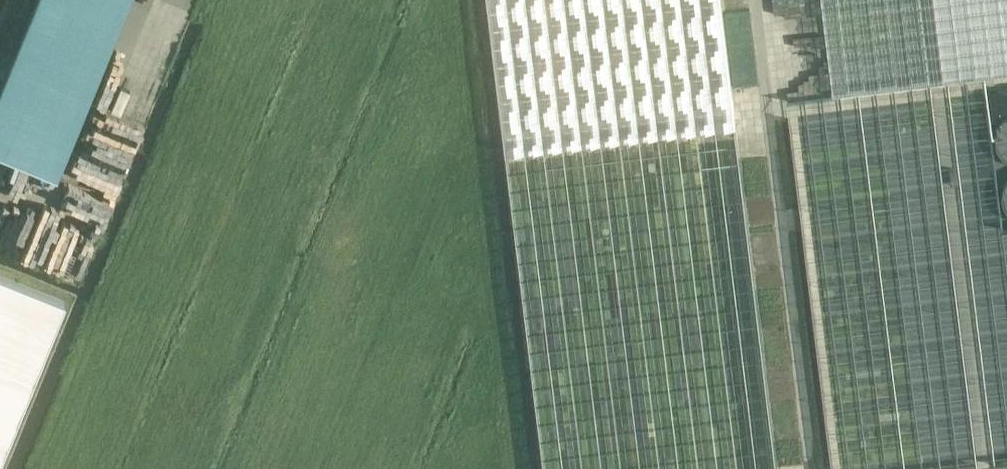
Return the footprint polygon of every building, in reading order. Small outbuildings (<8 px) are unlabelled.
[(0,92),(0,152),(63,174),(124,0),(32,0),(0,92)] [(506,151),(736,123),(721,0),(488,0),(506,151)] [(833,94),(1006,73),(1006,0),(822,0),(833,94)] [(1006,466),(1006,232),(999,233),(983,84),(784,110),(830,468),(979,468),(1006,466)] [(63,300),(0,275),(0,454),(63,300)]
